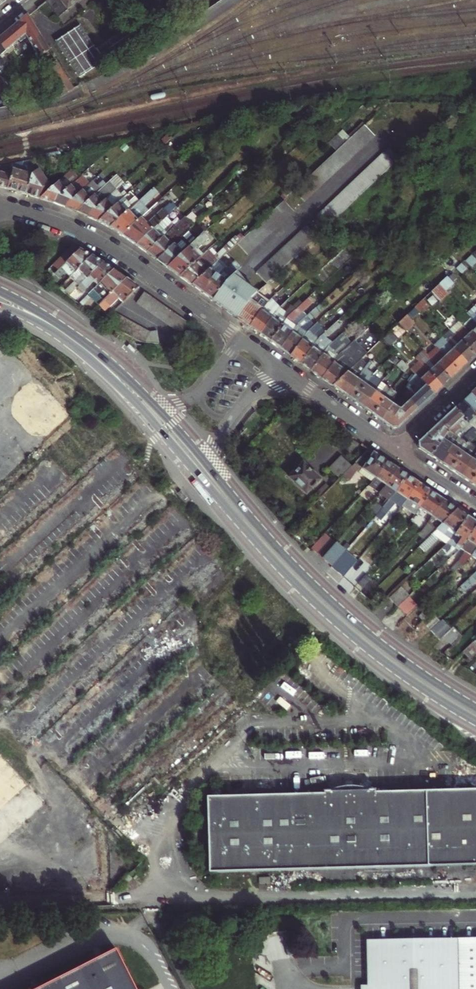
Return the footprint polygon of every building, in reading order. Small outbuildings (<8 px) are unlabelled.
[(78,0),(43,0),(37,4),(37,5),(40,9),(50,21),(78,0)] [(22,23),(40,9),(37,5),(19,19),(22,23)] [(0,34),(0,52),(17,39),(29,61),(40,54),(22,23),(19,19),(19,18),(6,29),(0,34)] [(80,25),(55,41),(79,78),(116,53),(120,59),(139,46),(128,28),(96,49),(80,25)] [(44,71),(60,99),(73,92),(58,64),(44,71)] [(2,97),(10,90),(0,78),(0,94),(2,97)] [(381,129),(371,118),(301,183),(311,194),(381,129)] [(404,155),(394,144),(324,209),(334,220),(404,155)] [(12,161),(13,168),(7,186),(15,189),(22,191),(29,172),(29,171),(25,162),(22,162),(21,160),(21,159),(12,161)] [(0,170),(0,171),(0,184),(2,185),(7,186),(13,168),(12,161),(4,163),(4,171),(0,170)] [(84,173),(76,164),(54,183),(40,197),(47,199),(53,201),(82,175),(84,173)] [(31,173),(29,172),(22,191),(32,194),(40,197),(54,183),(40,166),(31,173)] [(101,178),(97,175),(89,183),(64,205),(72,208),(76,210),(111,178),(107,173),(101,178)] [(122,182),(115,174),(111,178),(76,210),(84,213),(87,214),(122,182)] [(82,175),(53,201),(59,204),(64,205),(89,183),(82,175)] [(97,218),(99,220),(130,191),(136,186),(130,180),(124,185),(122,182),(87,214),(94,217),(97,218)] [(241,260),(306,201),(295,189),(230,249),(241,260)] [(139,192),(135,196),(130,191),(99,220),(105,224),(110,227),(143,196),(139,192)] [(144,195),(143,196),(110,227),(115,231),(121,235),(141,217),(154,205),(144,195)] [(162,209),(146,223),(141,217),(121,235),(130,241),(135,245),(158,223),(172,210),(168,206),(163,211),(162,209)] [(320,214),(251,278),(261,288),(262,287),(309,243),(328,224),(320,214)] [(184,216),(174,225),(145,252),(151,257),(156,260),(180,237),(193,225),(184,216)] [(163,229),(158,223),(135,245),(141,249),(145,252),(174,225),(171,222),(163,229)] [(208,238),(203,233),(198,238),(166,267),(175,273),(179,276),(196,251),(197,248),(208,238)] [(194,234),(185,242),(180,237),(156,260),(162,264),(166,267),(198,238),(194,234)] [(86,253),(77,250),(54,273),(61,277),(86,253)] [(211,267),(201,256),(196,251),(179,276),(186,282),(191,285),(208,270),(211,267)] [(87,253),(86,253),(61,277),(60,278),(64,283),(72,276),(76,280),(98,259),(90,255),(87,253)] [(104,262),(98,259),(76,280),(81,285),(68,296),(73,300),(83,291),(109,265),(104,262)] [(211,300),(224,283),(236,271),(240,267),(234,260),(225,269),(224,268),(216,276),(208,270),(191,285),(195,288),(211,300)] [(115,269),(109,265),(83,291),(88,296),(100,285),(103,288),(120,272),(115,269)] [(224,283),(211,300),(221,308),(229,314),(238,303),(243,306),(247,302),(253,296),(258,290),(244,280),(236,271),(224,283)] [(438,271),(430,279),(437,287),(446,279),(438,271)] [(103,288),(94,297),(106,307),(133,281),(125,275),(120,272),(103,288)] [(430,279),(422,287),(432,297),(440,290),(437,287),(430,279)] [(128,303),(125,305),(127,308),(146,290),(140,286),(133,281),(106,307),(112,313),(125,301),(128,303)] [(242,323),(248,328),(265,306),(257,300),(266,291),(262,287),(261,288),(258,290),(253,296),(247,302),(243,306),(234,318),(242,323)] [(179,313),(174,310),(168,306),(163,302),(156,297),(151,293),(143,304),(147,307),(154,312),(159,316),(165,320),(170,324),(175,328),(181,332),(182,332),(190,333),(195,326),(190,322),(184,318),(179,313)] [(413,295),(405,303),(412,310),(420,302),(413,295)] [(310,303),(307,299),(291,314),(287,318),(268,343),(274,347),(278,351),(296,327),(299,324),(294,320),(301,312),(310,303)] [(268,301),(265,306),(248,328),(255,333),(258,336),(276,312),(278,310),(279,308),(269,300),(268,301)] [(231,316),(234,318),(243,306),(238,303),(229,314),(231,316)] [(464,317),(475,331),(475,314),(472,309),(464,317)] [(268,343),(287,318),(291,314),(287,310),(283,313),(281,316),(276,312),(258,336),(264,340),(268,343)] [(398,328),(406,320),(397,310),(389,318),(396,325),(398,328)] [(150,332),(145,329),(140,326),(134,323),(127,320),(120,316),(114,326),(122,330),(129,333),(135,336),(140,339),(145,342),(152,345),(164,346),(163,333),(156,334),(150,332)] [(299,324),(296,327),(278,351),(285,356),(289,359),(307,334),(311,330),(306,325),(312,319),(308,316),(299,324)] [(464,317),(455,325),(475,348),(475,331),(464,317)] [(388,333),(396,325),(389,318),(381,326),(388,333)] [(328,331),(316,343),(298,366),(304,370),(308,373),(326,351),(320,346),(325,339),(339,326),(336,324),(328,331)] [(475,356),(475,348),(455,325),(447,333),(472,360),(475,357),(475,356)] [(380,327),(374,333),(379,339),(386,333),(380,327)] [(313,337),(307,334),(289,359),(295,363),(298,366),(316,343),(328,331),(325,328),(323,331),(321,329),(313,337)] [(192,333),(192,340),(192,347),(204,347),(204,340),(204,334),(192,333)] [(438,340),(464,368),(468,364),(472,360),(447,333),(438,340)] [(34,447),(71,413),(0,335),(0,409),(34,447)] [(314,378),(319,382),(338,357),(333,352),(345,340),(341,336),(331,345),(326,351),(308,373),(314,378)] [(320,346),(326,351),(331,345),(325,339),(320,346)] [(430,348),(433,350),(455,375),(460,371),(464,368),(438,340),(430,348)] [(354,342),(338,357),(319,382),(324,386),(330,390),(357,364),(349,356),(358,347),(354,342)] [(384,350),(380,353),(385,359),(389,355),(384,350)] [(433,350),(424,358),(447,383),(451,379),(455,375),(433,350)] [(447,383),(424,358),(419,353),(411,360),(415,364),(439,390),(444,386),(447,383)] [(392,354),(387,358),(395,365),(398,361),(392,354)] [(357,364),(330,390),(337,395),(342,398),(348,390),(346,389),(352,382),(354,381),(360,373),(359,372),(364,367),(359,362),(357,364)] [(346,401),(350,404),(369,378),(370,378),(371,376),(365,372),(369,366),(366,364),(364,367),(359,372),(360,373),(354,381),(352,382),(346,389),(348,390),(342,398),(346,401)] [(434,395),(439,390),(415,364),(407,372),(411,377),(431,398),(434,395)] [(423,405),(431,398),(411,377),(405,386),(408,389),(408,391),(415,398),(413,401),(410,398),(405,403),(415,413),(423,405)] [(365,402),(378,384),(369,378),(350,404),(357,409),(361,412),(367,403),(365,402)] [(388,392),(378,384),(365,402),(367,403),(361,412),(366,416),(369,418),(388,392)] [(393,397),(388,392),(369,418),(375,422),(380,425),(385,417),(384,416),(390,408),(385,405),(388,404),(393,397)] [(405,403),(410,398),(404,392),(400,397),(405,403)] [(472,393),(468,396),(464,401),(475,414),(475,397),(472,393)] [(464,401),(461,403),(454,409),(473,430),(475,428),(475,414),(464,401)] [(403,424),(415,413),(405,403),(396,413),(390,408),(384,416),(385,417),(380,425),(385,430),(388,431),(394,432),(403,424)] [(467,444),(475,432),(473,430),(454,409),(447,416),(438,424),(448,432),(453,435),(457,438),(462,434),(466,437),(463,442),(466,445),(467,444)] [(318,414),(309,423),(317,431),(327,421),(318,414)] [(430,455),(448,432),(438,424),(419,442),(420,448),(427,453),(430,455)] [(446,455),(444,454),(450,446),(446,443),(450,441),(453,435),(448,432),(430,455),(436,459),(441,462),(446,455)] [(463,442),(457,438),(451,446),(450,446),(444,454),(446,455),(441,462),(447,467),(450,469),(466,445),(463,442)] [(466,468),(464,467),(470,459),(466,456),(468,454),(473,448),(467,444),(466,445),(450,469),(456,473),(461,476),(466,468)] [(366,462),(373,454),(364,448),(358,455),(366,462)] [(381,460),(374,455),(363,466),(359,470),(350,479),(356,484),(362,475),(378,486),(381,483),(392,467),(383,461),(381,460)] [(461,476),(466,480),(469,482),(475,472),(475,463),(471,460),(470,459),(464,467),(466,468),(461,476)] [(350,461),(338,473),(347,482),(350,479),(359,470),(350,461)] [(381,483),(391,489),(402,474),(399,472),(392,467),(381,483)] [(310,501),(324,486),(307,471),(293,485),(310,501)] [(401,496),(412,481),(408,479),(402,474),(391,489),(391,490),(384,497),(395,504),(400,497),(401,496)] [(404,505),(409,508),(412,504),(423,488),(419,486),(412,481),(401,496),(400,497),(395,504),(390,509),(397,513),(404,505)] [(378,486),(374,490),(384,498),(384,497),(391,490),(391,489),(381,483),(378,486)] [(425,512),(435,497),(431,494),(423,488),(412,504),(409,508),(421,517),(424,514),(425,512)] [(448,505),(442,502),(435,497),(425,512),(437,520),(448,505)] [(384,517),(389,510),(382,504),(376,511),(384,517)] [(449,528),(450,527),(462,515),(456,511),(448,505),(437,520),(449,528)] [(458,542),(472,522),(468,519),(462,515),(450,527),(449,528),(445,532),(427,549),(425,552),(430,557),(444,544),(451,550),(452,549),(455,546),(458,542)] [(437,520),(437,521),(434,525),(445,532),(449,528),(437,520)] [(475,539),(475,524),(472,522),(458,542),(455,546),(452,549),(459,554),(461,551),(466,554),(475,539)] [(330,561),(344,545),(333,535),(318,551),(330,561)] [(475,562),(475,561),(475,539),(466,554),(470,557),(464,567),(455,575),(458,579),(473,565),(475,562)] [(339,569),(353,553),(344,545),(330,561),(339,569)] [(449,569),(455,575),(464,567),(470,557),(466,554),(463,556),(449,569)] [(475,562),(473,565),(458,579),(452,584),(462,595),(475,582),(475,561),(475,562)] [(396,601),(408,590),(400,581),(388,592),(396,601)] [(405,610),(417,599),(408,590),(396,601),(405,610)] [(438,635),(448,626),(438,617),(428,626),(438,635)] [(458,633),(449,624),(448,626),(438,635),(446,644),(451,640),(458,633)] [(458,633),(451,640),(459,649),(467,642),(458,633)] [(42,807),(0,761),(0,845),(42,807)] [(462,791),(437,791),(429,796),(379,797),(379,796),(380,796),(380,794),(373,795),(367,793),(363,792),(362,792),(358,792),(354,792),(352,792),(349,792),(347,792),(345,793),(344,793),(340,794),(337,795),(335,795),(334,796),(328,796),(328,797),(329,797),(329,799),(228,802),(211,802),(214,878),(258,877),(475,871),(475,790),(462,791)] [(368,941),(369,978),(369,986),(369,988),(475,988),(475,939),(368,941)] [(116,949),(36,988),(136,988),(116,949)]
